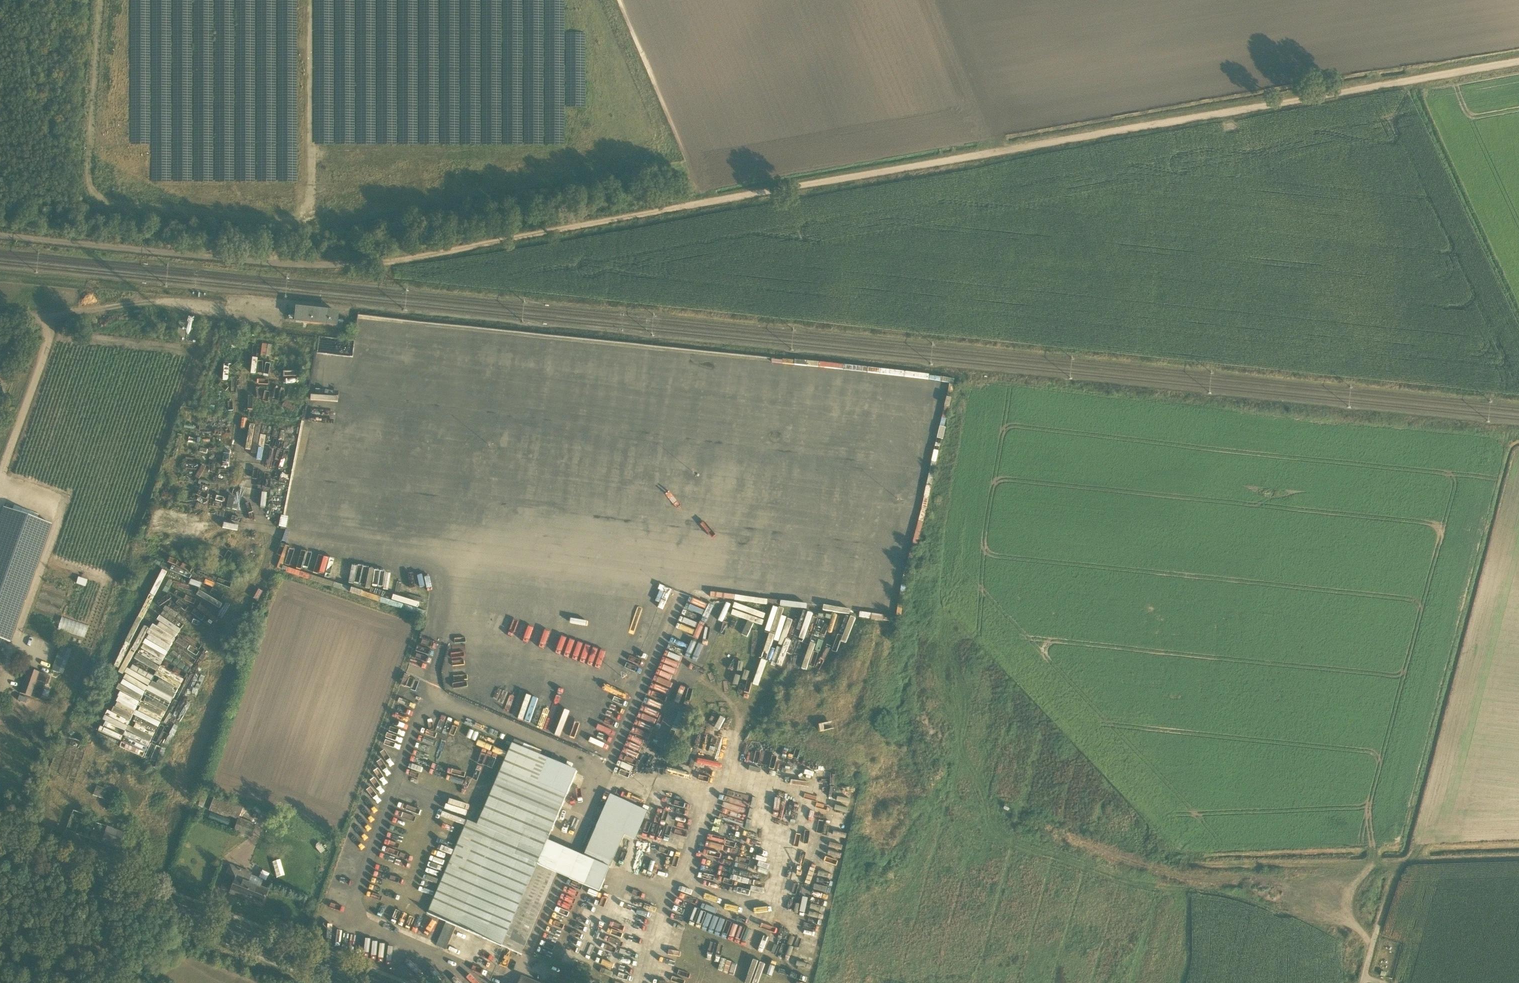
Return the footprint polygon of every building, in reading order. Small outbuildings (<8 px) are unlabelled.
[(296,308),(296,313),(295,321),(336,325),(337,312),(296,308)] [(264,343),(262,355),(271,356),(273,344),(264,343)] [(51,524),(55,515),(14,501),(11,510),(3,507),(0,517),(0,643),(1,639),(10,642),(51,524)] [(855,576),(868,579),(872,563),(878,565),(880,558),(867,555),(865,566),(858,565),(855,576)] [(355,592),(356,586),(361,587),(364,576),(353,574),(350,591),(355,592)] [(53,671),(63,675),(71,650),(62,646),(53,671)] [(61,722),(66,709),(40,700),(49,675),(28,667),(14,705),(61,722)] [(556,873),(538,866),(548,841),(578,771),(512,743),(478,825),(468,820),(428,913),(447,921),(437,945),(446,949),(456,927),(521,955),(556,873)] [(105,784),(103,788),(96,785),(93,795),(114,803),(118,793),(120,788),(108,784),(107,785),(105,784)] [(210,811),(238,819),(243,804),(215,795),(210,811)] [(66,830),(89,839),(118,850),(125,834),(96,823),(99,815),(84,809),(82,814),(73,810),(66,830)] [(256,824),(241,819),(236,832),(251,838),(256,824)] [(597,827),(584,856),(610,868),(623,838),(597,827)] [(221,889),(262,905),(267,891),(248,884),(252,873),(229,864),(221,889)]
